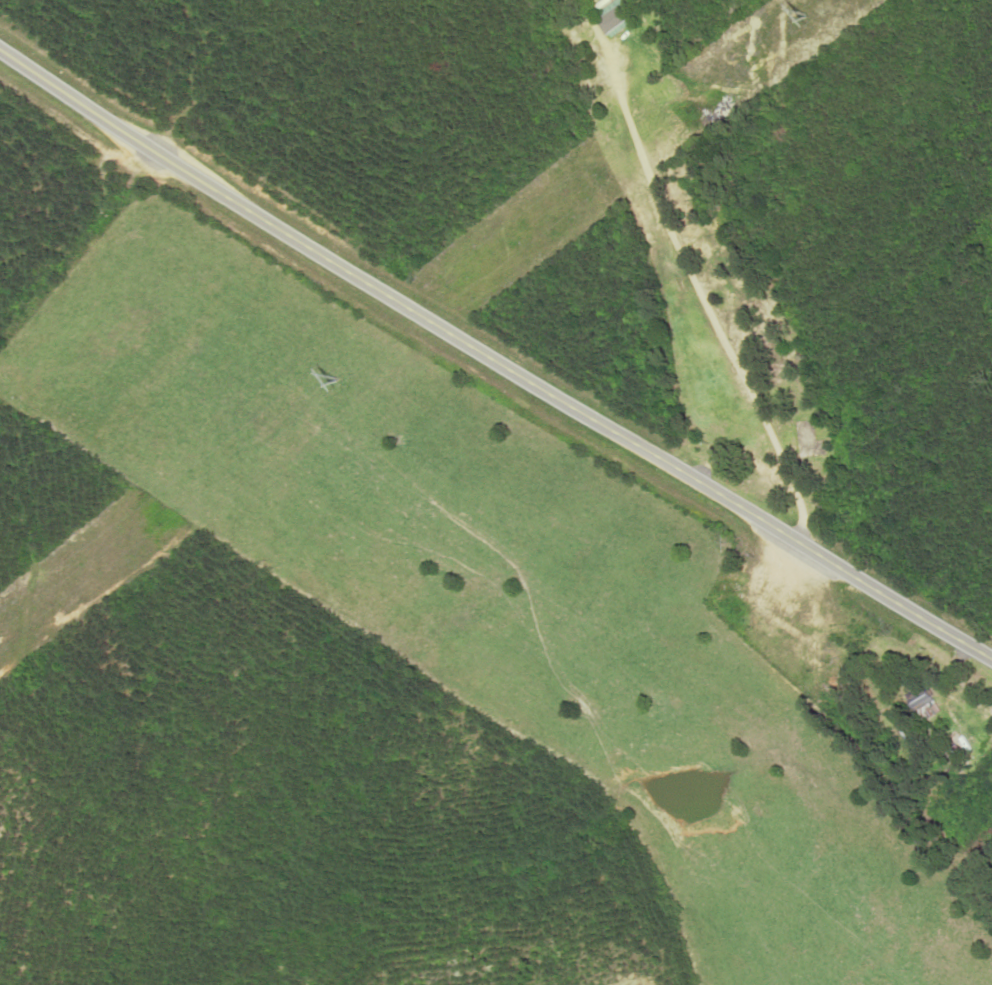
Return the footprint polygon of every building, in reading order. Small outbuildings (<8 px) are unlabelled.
[(612,37),(638,21),(628,6),(603,22),(612,37)] [(916,700),(930,721),(947,710),(933,689),(916,700)] [(923,746),(913,729),(907,732),(917,749),(923,746)]
